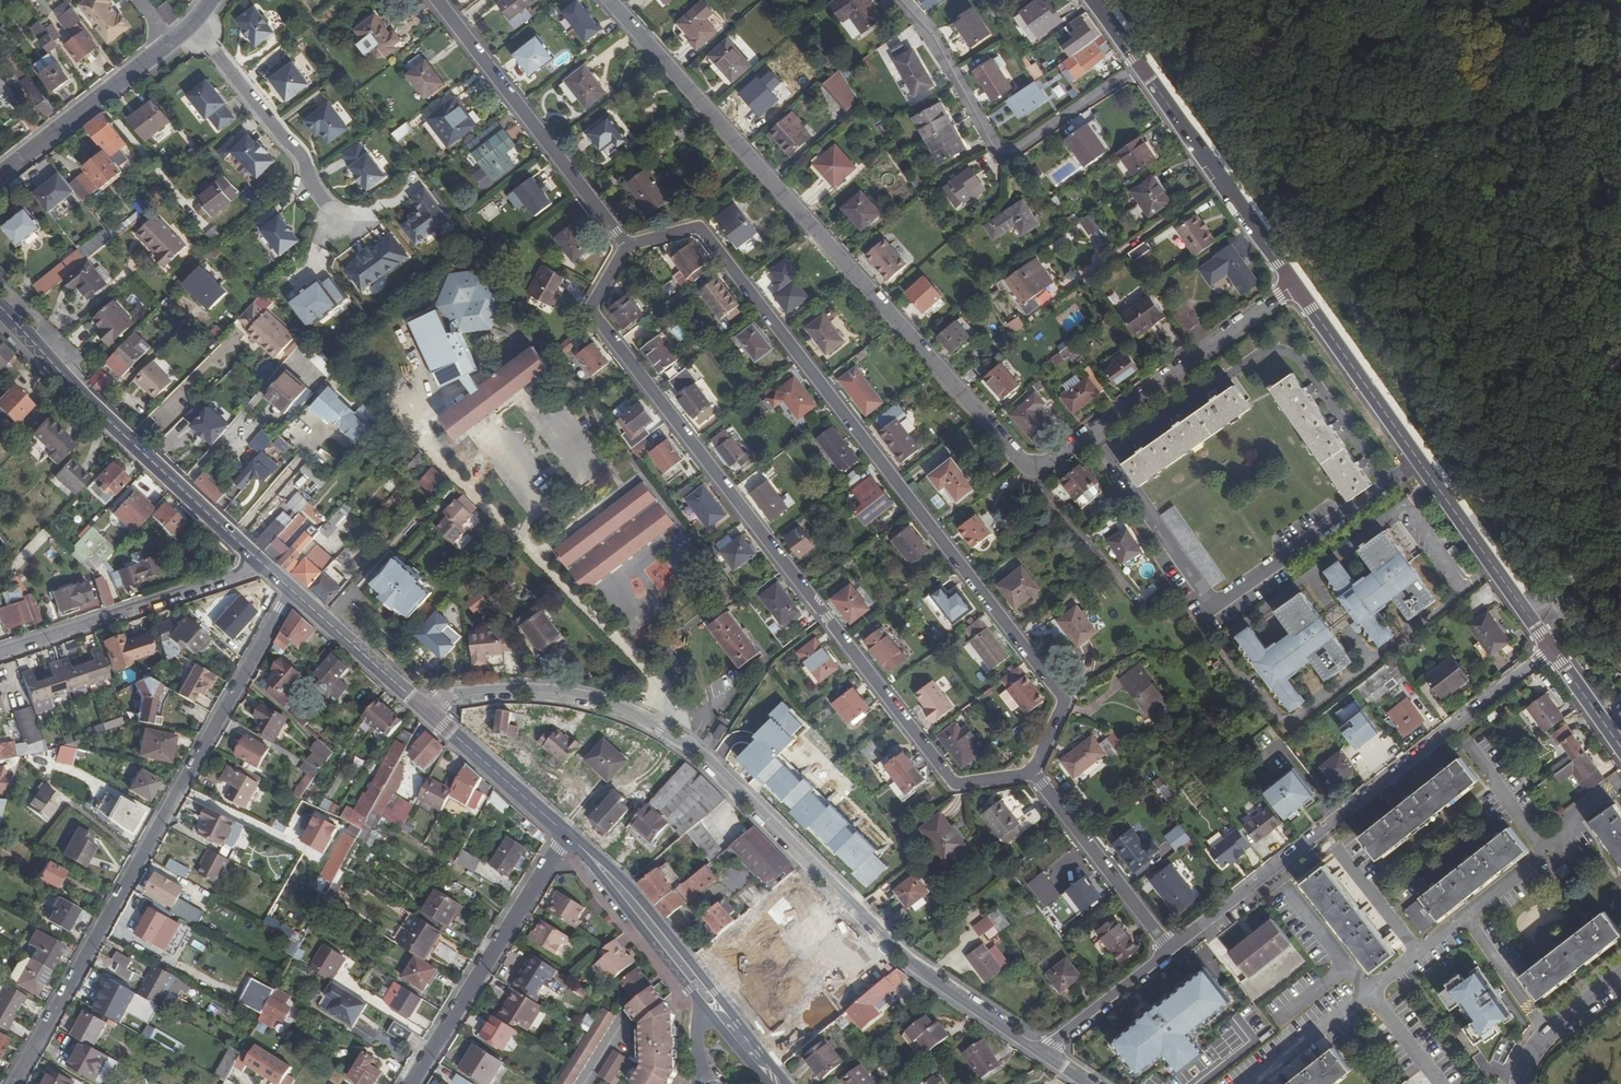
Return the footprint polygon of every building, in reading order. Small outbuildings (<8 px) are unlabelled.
[(107,45),(129,28),(119,14),(116,16),(108,5),(110,3),(108,0),(86,0),(84,1),(87,4),(80,9),(107,45)] [(514,31),(532,17),(526,10),(518,0),(508,0),(499,7),(509,20),(507,22),(514,31)] [(526,10),(539,0),(518,0),(526,10)] [(588,42),(606,28),(584,0),(578,0),(564,10),(588,42)] [(832,4),(843,22),(850,17),(861,34),(881,21),(868,0),(838,0),(832,4)] [(1026,9),(1043,33),(1067,16),(1057,1),(1053,3),(1051,0),(1039,0),(1026,9)] [(84,1),(78,6),(80,9),(87,4),(84,1)] [(85,27),(67,3),(53,14),(58,21),(57,21),(66,33),(75,25),(79,31),(85,27)] [(167,6),(159,12),(169,26),(177,19),(167,6)] [(243,30),(250,39),(257,48),(275,34),(269,26),(270,21),(265,16),(261,16),(255,7),(237,21),(243,30)] [(695,9),(678,24),(685,32),(687,30),(694,37),(689,42),(697,51),(716,33),(695,9)] [(971,9),(947,25),(954,35),(960,32),(969,46),(988,34),(971,9)] [(1036,38),(1043,33),(1026,9),(1019,14),(1036,38)] [(1101,35),(1085,13),(1070,23),(1080,37),(1063,49),(1069,57),(1101,35)] [(391,34),(376,14),(357,29),(364,38),(359,43),(367,52),(372,48),(378,56),(383,52),(385,55),(395,47),(393,45),(401,39),(395,31),(391,34)] [(42,31),(36,23),(29,29),(40,44),(48,38),(42,31)] [(66,33),(70,38),(79,31),(75,25),(66,33)] [(48,26),(42,31),(48,38),(51,42),(57,38),(48,26)] [(64,47),(77,64),(94,50),(79,31),(70,38),(72,41),(64,47)] [(1069,57),(1063,61),(1074,75),(1109,51),(1104,44),(1106,42),(1101,35),(1069,57)] [(48,53),(55,47),(51,42),(48,38),(40,44),(48,53)] [(536,38),(511,56),(521,68),(525,64),(533,75),(553,60),(536,38)] [(725,43),(705,61),(727,87),(748,68),(725,43)] [(908,52),(891,63),(912,97),(929,86),(908,52)] [(32,67),(52,93),(67,81),(48,54),(32,67)] [(1033,81),(1045,74),(1037,62),(1033,64),(1028,56),(1020,60),(1033,81)] [(993,59),(976,70),(987,87),(986,88),(993,99),(1010,88),(993,59)] [(426,62),(407,76),(424,99),(443,85),(426,62)] [(71,68),(67,63),(62,66),(67,72),(71,68)] [(292,63),(269,80),(286,103),(309,85),(292,63)] [(44,116),(52,110),(18,66),(15,69),(28,86),(25,89),(27,92),(26,92),(44,116)] [(583,68),(558,88),(572,106),(577,102),(584,110),(603,95),(583,68)] [(841,74),(839,71),(824,86),(847,113),(859,102),(841,74)] [(758,79),(740,95),(760,117),(778,101),(758,79)] [(70,84),(67,81),(52,93),(55,96),(70,84)] [(207,120),(209,119),(220,132),(235,120),(224,107),(227,105),(208,82),(188,97),(207,120)] [(1033,82),(1006,98),(1017,116),(1043,99),(1033,82)] [(166,94),(158,85),(153,89),(160,99),(166,94)] [(461,109),(474,125),(476,123),(456,98),(451,102),(452,104),(452,105),(457,112),(461,109)] [(1006,98),(1002,100),(1014,118),(1017,116),(1006,98)] [(140,106),(143,109),(151,102),(148,99),(140,106)] [(152,101),(151,102),(143,109),(130,119),(146,139),(168,121),(152,101)] [(938,103),(952,125),(954,123),(941,101),(938,103)] [(452,104),(451,102),(422,124),(442,149),(474,125),(461,109),(457,112),(452,105),(452,104)] [(926,141),(952,125),(938,103),(912,118),(926,141)] [(316,128),(320,134),(328,145),(347,130),(327,104),(304,122),(312,132),(316,128)] [(38,128),(19,105),(13,110),(31,133),(38,128)] [(102,114),(84,127),(105,153),(85,169),(99,188),(114,176),(111,174),(118,168),(110,158),(126,144),(110,123),(102,114)] [(795,123),(798,120),(792,114),(768,136),(774,142),(776,141),(780,138),(793,153),(810,139),(797,126),(795,123)] [(609,120),(588,136),(601,152),(608,147),(613,143),(618,149),(627,143),(609,120)] [(1092,120),(1063,139),(1072,153),(1082,168),(1107,150),(1097,136),(1101,133),(1092,120)] [(496,123),(466,147),(491,181),(512,165),(503,154),(513,146),(496,123)] [(952,125),(965,148),(968,146),(954,123),(952,125)] [(390,135),(397,144),(411,133),(405,124),(390,135)] [(442,149),(422,124),(420,126),(439,152),(442,149)] [(952,125),(926,141),(940,164),(965,148),(952,125)] [(316,128),(312,132),(316,137),(320,134),(316,128)] [(232,139),(217,154),(224,161),(232,154),(258,179),(274,163),(267,156),(268,154),(263,148),(262,148),(257,143),(255,144),(248,137),(239,145),(232,139)] [(1138,137),(1116,153),(1132,175),(1154,159),(1144,145),(1138,137)] [(790,157),(793,153),(780,138),(776,141),(790,157)] [(348,170),(353,177),(352,178),(359,186),(360,185),(366,193),(386,177),(368,154),(367,154),(359,143),(340,158),(349,169),(348,170)] [(613,143),(608,147),(613,153),(618,149),(613,143)] [(1144,145),(1154,159),(1157,157),(1146,143),(1144,145)] [(836,147),(819,163),(839,185),(856,169),(836,147)] [(967,191),(979,182),(968,167),(948,183),(963,203),(972,197),(967,191)] [(33,193),(49,212),(75,192),(70,186),(57,170),(48,178),(50,180),(33,193)] [(647,171),(628,187),(650,216),(670,201),(647,171)] [(1035,171),(1030,174),(1034,181),(1039,178),(1035,171)] [(1159,173),(1154,177),(1164,192),(1170,188),(1159,173)] [(75,192),(83,202),(97,190),(84,174),(70,186),(75,192)] [(242,194),(223,175),(196,196),(213,218),(242,194)] [(1154,177),(1134,191),(1141,201),(1134,207),(1144,221),(1171,201),(1164,192),(1154,177)] [(529,181),(513,193),(532,218),(548,206),(541,196),(546,192),(541,185),(536,189),(529,181)] [(967,191),(972,197),(978,192),(976,190),(982,186),(979,182),(967,191)] [(169,197),(161,187),(152,194),(160,204),(169,197)] [(448,222),(440,211),(438,213),(435,208),(436,207),(424,190),(410,200),(417,210),(420,213),(416,215),(412,214),(408,217),(409,221),(400,228),(415,247),(448,222)] [(860,193),(843,209),(861,230),(879,214),(860,193)] [(1021,204),(984,230),(992,242),(1014,227),(1021,237),(1036,227),(1021,204)] [(715,222),(729,240),(733,237),(741,246),(755,235),(734,207),(715,222)] [(274,209),(256,222),(280,255),(299,241),(281,216),(279,217),(274,209)] [(29,212),(6,231),(21,249),(45,231),(29,212)] [(1092,213),(1079,222),(1089,235),(1101,227),(1092,213)] [(156,216),(139,233),(159,254),(157,257),(167,266),(187,247),(156,216)] [(1215,243),(1207,231),(1201,223),(1197,216),(1180,228),(1181,230),(1180,233),(1197,256),(1215,243)] [(1068,220),(1061,224),(1066,231),(1072,226),(1068,220)] [(572,226),(555,239),(573,262),(584,253),(580,250),(586,245),(572,226)] [(136,236),(157,257),(159,254),(139,233),(136,236)] [(98,243),(103,250),(114,241),(109,234),(98,243)] [(361,291),(406,259),(389,236),(381,242),(382,244),(370,254),(367,250),(358,257),(361,260),(346,271),(347,274),(347,277),(351,281),(354,281),(361,291)] [(733,237),(729,240),(737,249),(741,246),(733,237)] [(884,241),(867,257),(889,282),(907,265),(884,241)] [(1150,251),(1144,243),(1126,256),(1132,264),(1150,251)] [(688,278),(706,264),(691,246),(684,251),(681,248),(677,249),(672,253),(671,256),(683,271),(676,276),(685,288),(692,283),(688,278)] [(1230,247),(1214,258),(1216,260),(1200,271),(1210,287),(1226,275),(1241,295),(1257,284),(1230,247)] [(167,266),(157,257),(155,258),(165,268),(167,266)] [(1025,316),(1037,307),(1031,299),(1051,284),(1035,262),(1006,283),(1013,291),(1011,293),(1016,300),(1018,298),(1021,304),(1018,306),(1025,316)] [(71,275),(64,280),(74,289),(78,284),(94,298),(107,283),(104,280),(108,276),(97,266),(93,270),(85,263),(71,275)] [(688,278),(692,283),(710,269),(706,264),(688,278)] [(64,280),(71,275),(62,265),(36,286),(44,296),(64,280)] [(202,268),(185,284),(211,310),(228,294),(202,268)] [(564,280),(542,268),(526,296),(553,311),(561,298),(557,295),(564,280)] [(445,271),(435,308),(456,335),(494,335),(503,299),(483,272),(445,271)] [(299,295),(289,303),(308,328),(318,320),(320,322),(328,315),(327,314),(346,300),(329,278),(321,284),(319,281),(308,288),(299,295)] [(700,285),(702,289),(700,291),(721,319),(738,305),(717,278),(709,284),(706,280),(700,285)] [(925,278),(907,294),(925,313),(930,308),(935,313),(945,304),(940,299),(942,297),(925,278)] [(806,298),(792,280),(772,296),(785,314),(806,298)] [(297,292),(299,295),(308,288),(306,285),(297,292)] [(614,306),(626,297),(624,293),(612,303),(614,306)] [(1120,317),(1133,335),(1151,323),(1154,326),(1165,318),(1149,296),(1120,317)] [(640,314),(626,297),(614,306),(608,311),(622,328),(640,314)] [(108,333),(103,337),(111,345),(134,324),(114,302),(95,320),(104,329),(108,333)] [(264,342),(279,355),(296,337),(267,311),(265,313),(254,303),(239,319),(251,329),(248,332),(262,345),(264,342)] [(1170,314),(1174,320),(1187,311),(1183,305),(1170,314)] [(1174,320),(1185,334),(1198,325),(1187,311),(1174,320)] [(820,316),(804,329),(824,356),(842,342),(820,316)] [(1022,317),(1008,321),(1011,331),(1026,327),(1022,317)] [(955,323),(939,338),(953,354),(970,339),(955,323)] [(1136,339),(1154,326),(1151,323),(1133,335),(1136,339)] [(753,325),(737,337),(756,362),(772,349),(753,325)] [(108,333),(104,329),(100,333),(103,337),(108,333)] [(307,337),(304,334),(296,343),(299,347),(307,337)] [(326,356),(307,337),(299,347),(298,348),(328,378),(337,367),(326,356)] [(645,352),(642,355),(657,374),(674,362),(667,353),(655,337),(642,347),(645,352)] [(128,340),(114,355),(128,369),(143,355),(128,340)] [(264,342),(262,345),(277,358),(279,355),(264,342)] [(1071,344),(1057,354),(1062,361),(1068,356),(1073,362),(1081,356),(1071,344)] [(575,358),(590,378),(607,364),(592,345),(575,358)] [(14,358),(1,346),(0,347),(0,372),(8,364),(12,360),(14,358)] [(1122,348),(1104,361),(1109,368),(1104,372),(1114,385),(1137,369),(1122,348)] [(532,349),(441,418),(457,438),(547,369),(532,349)] [(861,351),(852,357),(856,362),(864,355),(861,351)] [(152,362),(135,379),(155,399),(172,382),(152,362)] [(8,364),(0,372),(0,375),(11,385),(20,375),(8,364)] [(1000,364),(985,379),(1004,400),(1020,386),(1000,364)] [(686,390),(676,399),(691,419),(708,406),(692,385),(694,384),(683,369),(666,382),(676,395),(684,388),(686,390)] [(854,369),(837,382),(863,415),(880,403),(854,369)] [(99,371),(87,383),(99,394),(111,382),(99,371)] [(288,411),(293,417),(312,395),(287,372),(264,397),(284,415),(288,411)] [(1105,389),(1093,374),(1060,397),(1071,413),(1105,389)] [(1271,392),(1347,499),(1351,504),(1373,487),(1294,376),(1271,392)] [(777,391),(798,419),(815,406),(793,378),(777,391)] [(330,386),(312,406),(322,415),(323,414),(331,421),(333,418),(361,443),(380,422),(362,406),(356,413),(338,397),(340,395),(330,386)] [(0,402),(0,411),(1,412),(0,414),(2,416),(4,415),(15,425),(32,407),(13,389),(0,402)] [(1126,467),(1142,490),(1252,411),(1236,389),(1126,467)] [(1036,393),(1010,416),(1034,443),(1052,427),(1037,411),(1045,404),(1036,393)] [(627,399),(614,410),(621,419),(635,407),(627,399)] [(904,415),(895,404),(872,421),(880,431),(877,434),(900,464),(917,450),(895,422),(904,415)] [(644,440),(649,436),(641,427),(651,420),(639,405),(623,418),(630,428),(625,432),(620,436),(630,450),(644,440)] [(207,409),(191,427),(198,434),(197,435),(204,441),(205,440),(212,446),(229,428),(207,409)] [(29,440),(61,463),(78,440),(46,417),(29,440)] [(630,428),(623,418),(617,423),(625,432),(630,428)] [(832,428),(817,439),(841,470),(856,458),(832,428)] [(247,446),(258,456),(261,452),(273,439),(262,429),(247,446)] [(723,431),(709,442),(728,467),(734,462),(739,468),(749,460),(744,455),(742,456),(723,431)] [(279,437),(275,443),(284,450),(288,444),(279,437)] [(639,462),(649,455),(665,475),(677,466),(682,461),(667,441),(653,452),(644,440),(630,450),(639,462)] [(242,474),(235,481),(243,489),(255,476),(258,476),(264,482),(278,467),(261,452),(258,456),(256,459),(251,464),(242,474)] [(188,467),(183,472),(187,475),(201,460),(195,454),(185,464),(188,467)] [(950,457),(929,474),(939,489),(936,491),(947,506),(973,487),(950,457)] [(75,496),(91,479),(72,460),(56,477),(75,496)] [(734,462),(728,467),(732,473),(739,468),(734,462)] [(373,463),(367,469),(372,473),(377,467),(373,463)] [(112,464),(97,480),(114,496),(129,480),(112,464)] [(305,465),(301,472),(324,485),(328,478),(305,465)] [(677,466),(665,475),(662,477),(668,485),(683,473),(677,466)] [(1079,467),(1062,483),(1077,500),(1094,484),(1079,467)] [(432,493),(439,485),(445,478),(434,468),(421,483),(432,493)] [(193,481),(216,503),(224,494),(220,491),(206,478),(201,473),(193,481)] [(870,477),(854,490),(865,504),(855,511),(865,524),(874,517),(891,504),(870,477)] [(640,482),(553,549),(585,589),(671,524),(640,482)] [(766,484),(750,495),(762,511),(765,515),(771,523),(786,511),(766,484)] [(691,490),(687,486),(678,492),(682,497),(691,490)] [(702,487),(684,501),(707,529),(724,516),(702,487)] [(288,504),(298,514),(300,512),(309,502),(298,492),(288,504)] [(140,525),(153,511),(135,493),(114,515),(132,533),(140,525)] [(464,510),(471,503),(463,495),(458,500),(456,499),(455,501),(464,510)] [(436,528),(447,538),(475,506),(471,503),(464,510),(455,501),(450,506),(454,509),(448,516),(451,519),(446,525),(442,522),(436,528)] [(164,504),(152,518),(163,529),(160,533),(168,541),(184,524),(164,504)] [(444,512),(448,516),(454,509),(450,506),(444,512)] [(475,506),(447,538),(453,544),(466,531),(463,528),(474,515),(472,513),(477,508),(475,506)] [(1175,509),(1162,518),(1214,594),(1228,584),(1175,509)] [(285,512),(258,541),(267,549),(293,520),(285,512)] [(267,549),(287,568),(296,559),(320,531),(313,525),(291,549),(284,542),(306,518),(300,512),(298,514),(293,520),(267,549)] [(338,512),(322,529),(329,536),(345,519),(338,512)] [(974,515),(957,528),(971,548),(989,535),(974,515)] [(451,519),(448,516),(442,522),(446,525),(451,519)] [(803,525),(784,540),(798,558),(818,543),(803,525)] [(908,526),(891,539),(909,562),(926,548),(908,526)] [(105,541),(91,528),(69,552),(83,565),(93,554),(105,541)] [(1122,562),(1131,556),(1139,550),(1126,530),(1108,542),(1122,562)] [(8,563),(15,570),(48,539),(42,532),(8,563)] [(1386,604),(1394,599),(1410,621),(1437,602),(1386,532),(1359,552),(1376,574),(1358,588),(1339,563),(1327,573),(1330,577),(1330,585),(1335,586),(1335,592),(1340,592),(1340,598),(1344,598),(1344,604),(1348,605),(1348,610),(1354,610),(1356,613),(1355,619),(1358,623),(1362,623),(1361,627),(1367,628),(1366,634),(1371,634),(1370,640),(1376,640),(1380,646),(1394,636),(1377,614),(1387,606),(1386,604)] [(741,537),(720,553),(734,571),(754,555),(741,537)] [(111,546),(105,541),(93,554),(98,558),(111,546)] [(301,564),(296,559),(287,568),(310,589),(324,573),(326,570),(335,561),(318,545),(301,564)] [(116,551),(111,546),(98,558),(103,564),(116,551)] [(717,556),(710,547),(706,550),(713,559),(717,556)] [(335,561),(326,570),(331,574),(351,553),(346,548),(335,561)] [(93,554),(83,565),(93,575),(103,564),(98,558),(93,554)] [(393,597),(416,572),(409,565),(407,566),(396,556),(372,583),(383,593),(386,596),(389,594),(393,597)] [(1131,556),(1122,562),(1126,567),(1134,561),(1131,556)] [(155,557),(138,562),(140,568),(136,569),(135,567),(119,572),(124,588),(140,582),(139,580),(160,573),(155,557)] [(1020,568),(997,586),(1013,607),(1037,589),(1020,568)] [(443,571),(436,578),(441,582),(447,575),(443,571)] [(416,572),(393,597),(398,601),(395,604),(398,606),(410,617),(431,593),(420,582),(423,578),(416,572)] [(310,589),(328,604),(342,588),(324,573),(310,589)] [(482,610),(489,605),(467,576),(461,583),(474,599),(467,604),(473,611),(480,606),(482,610)] [(17,577),(12,582),(24,598),(25,602),(19,604),(18,601),(10,603),(11,606),(2,610),(0,610),(0,621),(4,630),(32,621),(33,625),(41,622),(34,602),(29,594),(17,577)] [(85,582),(53,593),(59,612),(92,601),(85,582)] [(105,582),(97,585),(100,596),(108,593),(105,582)] [(1149,601),(1159,588),(1152,582),(1141,596),(1149,601)] [(777,585),(760,598),(782,626),(791,619),(794,622),(801,616),(777,585)] [(849,586),(831,601),(849,624),(868,610),(849,586)] [(931,595),(941,608),(950,619),(953,623),(971,609),(957,590),(952,594),(949,597),(946,594),(941,587),(931,595)] [(386,596),(383,593),(381,597),(388,603),(393,597),(389,594),(386,596)] [(1250,628),(1239,636),(1236,638),(1239,641),(1241,644),(1240,651),(1245,650),(1245,657),(1249,656),(1249,662),(1254,662),(1253,668),(1258,668),(1273,688),(1272,694),(1277,694),(1278,695),(1277,701),(1281,700),(1281,707),(1286,707),(1291,713),(1304,703),(1288,681),(1297,674),(1295,672),(1310,661),(1326,683),(1353,663),(1302,593),(1275,613),(1291,636),(1268,652),(1250,628)] [(941,608),(931,595),(926,599),(937,612),(941,608)] [(238,597),(213,624),(230,641),(255,613),(238,597)] [(393,597),(388,603),(395,609),(398,606),(395,604),(398,601),(393,597)] [(1077,605),(1057,621),(1076,647),(1097,631),(1077,605)] [(298,646),(315,629),(295,611),(278,639),(285,644),(289,638),(298,646)] [(543,613),(524,627),(541,651),(561,636),(543,613)] [(707,629),(738,669),(758,653),(728,613),(707,629)] [(1488,613),(1469,626),(1490,657),(1509,644),(1488,613)] [(196,657),(212,636),(184,614),(168,635),(196,657)] [(443,658),(461,637),(434,614),(416,635),(443,658)] [(982,618),(973,623),(977,631),(986,626),(982,618)] [(782,626),(784,630),(794,622),(791,619),(782,626)] [(986,628),(968,641),(990,670),(1008,656),(986,628)] [(502,654),(501,652),(500,637),(499,631),(478,634),(479,637),(471,638),(474,667),(486,666),(486,656),(502,654)] [(880,631),(864,643),(887,673),(903,661),(880,631)] [(122,637),(104,643),(113,669),(130,663),(129,660),(151,653),(146,636),(124,643),(122,637)] [(513,636),(500,637),(501,652),(523,650),(513,636)] [(170,658),(179,652),(171,639),(161,645),(170,658)] [(815,641),(798,654),(819,682),(837,670),(815,641)] [(58,662),(68,693),(109,679),(99,648),(89,652),(93,662),(71,669),(68,659),(58,662)] [(322,668),(333,656),(327,651),(316,662),(322,668)] [(333,657),(318,674),(333,688),(349,671),(333,657)] [(1452,657),(1426,677),(1443,698),(1469,678),(1452,657)] [(21,674),(31,705),(68,693),(58,662),(48,665),(52,678),(34,684),(29,671),(21,674)] [(284,710),(291,703),(281,695),(283,693),(282,686),(287,686),(291,690),(301,679),(281,662),(272,673),(275,676),(268,683),(272,687),(266,694),(284,710)] [(215,678),(194,666),(177,695),(192,703),(197,694),(200,696),(205,688),(209,690),(215,678)] [(1135,666),(1118,679),(1144,712),(1160,699),(1135,666)] [(1380,667),(1357,686),(1361,692),(1365,697),(1389,677),(1380,667)] [(1023,675),(1006,688),(1019,704),(1035,690),(1023,675)] [(162,698),(167,689),(147,678),(134,684),(141,699),(139,713),(135,715),(138,719),(137,722),(152,725),(157,697),(162,698)] [(931,681),(914,695),(924,709),(922,711),(932,724),(952,708),(931,681)] [(1012,709),(1019,704),(1006,688),(1000,693),(1012,709)] [(853,690),(834,705),(849,724),(864,713),(868,710),(853,690)] [(1524,705),(1544,731),(1563,718),(1544,691),(1524,705)] [(388,737),(402,721),(377,700),(364,715),(388,737)] [(1409,701),(1388,717),(1402,734),(1422,718),(1409,701)] [(296,708),(291,703),(284,710),(290,715),(296,708)] [(744,757),(873,889),(894,867),(784,754),(801,740),(796,735),(808,725),(788,703),(776,714),(780,717),(762,733),(766,737),(744,757)] [(264,704),(252,731),(279,743),(291,716),(264,704)] [(305,728),(313,720),(298,706),(296,708),(290,715),(305,728)] [(16,721),(24,744),(25,746),(41,740),(30,707),(13,713),(16,721)] [(1341,726),(1359,750),(1381,733),(1363,709),(1341,726)] [(501,711),(498,735),(522,738),(525,713),(501,711)] [(864,713),(849,724),(852,728),(867,716),(864,713)] [(124,725),(123,720),(123,719),(102,726),(104,732),(124,725)] [(12,748),(24,744),(16,721),(5,726),(12,748)] [(721,724),(713,736),(720,740),(727,729),(721,724)] [(1560,762),(1563,767),(1585,752),(1565,724),(1551,735),(1558,745),(1561,743),(1570,755),(1560,762)] [(963,729),(958,733),(952,725),(937,737),(961,769),(977,756),(966,743),(972,739),(963,729)] [(311,726),(307,730),(319,740),(323,736),(311,726)] [(564,766),(583,749),(564,728),(545,745),(564,766)] [(175,737),(146,730),(140,755),(170,762),(175,737)] [(347,812),(342,820),(354,826),(364,831),(374,812),(402,761),(416,737),(406,732),(400,745),(398,743),(367,799),(364,798),(354,815),(347,812)] [(417,748),(412,758),(425,770),(444,749),(429,735),(417,748)] [(173,762),(178,737),(175,737),(170,762),(173,762)] [(1108,742),(1117,754),(1124,748),(1115,737),(1108,742)] [(237,757),(247,763),(257,768),(259,769),(269,751),(248,738),(237,757)] [(586,761),(611,784),(633,761),(607,738),(586,761)] [(1117,754),(1108,742),(1100,749),(1091,738),(1061,761),(1074,779),(1104,754),(1109,761),(1117,754)] [(56,762),(73,765),(76,748),(59,745),(56,762)] [(16,757),(14,749),(0,752),(0,761),(16,757)] [(1340,751),(1320,767),(1334,784),(1354,768),(1340,751)] [(894,780),(912,767),(901,752),(883,766),(894,780)] [(1587,791),(1605,779),(1585,752),(1563,767),(1553,775),(1559,782),(1573,772),(1587,791)] [(19,757),(16,757),(0,761),(0,768),(17,765),(19,757)] [(1459,757),(1359,837),(1377,860),(1478,781),(1459,757)] [(405,763),(402,761),(374,812),(403,830),(415,808),(395,796),(403,781),(405,763)] [(828,895),(689,762),(632,822),(630,838),(660,840),(675,825),(675,837),(689,837),(712,860),(744,862),(773,889),(744,919),(725,900),(705,920),(728,942),(733,942),(706,971),(738,1001),(756,983),(746,974),(760,959),(768,967),(773,962),(774,951),(790,966),(797,958),(815,975),(834,955),(823,944),(809,943),(795,930),(828,895)] [(247,763),(244,769),(254,774),(257,768),(247,763)] [(321,771),(306,763),(301,771),(309,775),(294,797),(301,801),(321,771)] [(247,809),(263,779),(254,774),(244,769),(239,766),(236,772),(230,769),(224,781),(235,787),(229,800),(247,809)] [(483,780),(467,766),(454,792),(451,797),(467,806),(467,807),(475,811),(484,796),(476,792),(483,780)] [(924,781),(912,767),(894,780),(905,795),(924,781)] [(1285,819),(1298,810),(1295,806),(1300,801),(1303,805),(1315,796),(1294,768),(1264,792),(1285,819)] [(141,770),(130,790),(149,800),(160,782),(141,770)] [(1162,776),(1155,781),(1168,801),(1176,796),(1162,776)] [(454,792),(430,779),(419,800),(442,813),(451,797),(454,792)] [(57,795),(45,785),(27,808),(46,822),(58,806),(52,801),(57,795)] [(627,802),(630,800),(619,790),(591,820),(609,837),(635,810),(627,802)] [(129,828),(133,830),(142,812),(119,798),(108,818),(120,827),(126,831),(129,828)] [(335,815),(340,805),(325,798),(321,807),(335,815)] [(1003,844),(1015,834),(1011,828),(1017,824),(999,800),(980,814),(1003,844)] [(1295,806),(1298,810),(1303,805),(1300,801),(1295,806)] [(1620,859),(1620,813),(1615,805),(1594,821),(1620,859)] [(224,848),(237,823),(208,809),(203,819),(208,822),(201,836),(224,848)] [(1267,809),(1245,827),(1257,842),(1279,824),(1267,809)] [(920,828),(936,849),(940,846),(947,854),(961,844),(949,829),(951,827),(939,813),(920,828)] [(339,830),(319,819),(306,843),(325,854),(339,830)] [(283,835),(288,827),(275,820),(271,829),(283,835)] [(940,846),(936,849),(934,851),(945,865),(970,845),(954,825),(951,827),(949,829),(961,844),(947,854),(940,846)] [(1232,854),(1234,857),(1243,850),(1241,848),(1248,842),(1234,825),(1207,847),(1221,864),(1226,859),(1232,854)] [(364,831),(354,826),(323,883),(333,888),(342,871),(358,842),(364,831)] [(1527,850),(1510,828),(1405,910),(1422,932),(1527,850)] [(100,841),(79,829),(64,855),(85,867),(100,841)] [(1191,840),(1183,829),(1167,842),(1175,852),(1191,840)] [(1115,846),(1130,834),(1129,832),(1112,846),(1134,875),(1152,861),(1150,860),(1135,872),(1115,846)] [(1130,834),(1115,846),(1135,872),(1150,860),(1149,858),(1155,853),(1148,844),(1142,849),(1130,834)] [(525,849),(508,839),(492,866),(508,876),(525,849)] [(358,842),(342,871),(349,875),(365,846),(358,842)] [(204,868),(212,852),(209,851),(201,866),(204,868)] [(217,885),(230,861),(212,852),(204,868),(200,875),(217,885)] [(478,861),(462,852),(456,863),(471,873),(478,861)] [(166,869),(185,879),(190,870),(172,860),(166,869)] [(48,863),(39,878),(56,887),(64,872),(48,863)] [(1565,864),(1556,871),(1562,878),(1571,871),(1565,864)] [(1169,865),(1150,881),(1177,915),(1197,900),(1169,865)] [(138,887),(146,891),(158,871),(150,866),(138,887)] [(662,868),(641,884),(669,920),(722,880),(711,866),(679,890),(662,868)] [(1299,884),(1369,973),(1391,956),(1322,866),(1299,884)] [(1025,888),(1044,874),(1043,872),(1024,887),(1025,888)] [(908,909),(936,886),(927,874),(919,880),(915,875),(894,891),(900,898),(908,909)] [(1061,896),(1044,874),(1025,888),(1042,911),(1047,907),(1061,896)] [(157,875),(149,888),(146,893),(173,908),(184,891),(157,875)] [(1084,878),(1061,896),(1047,907),(1063,927),(1094,902),(1100,898),(1096,894),(1084,878)] [(1101,891),(1096,894),(1100,898),(1094,902),(1096,904),(1105,896),(1101,891)] [(442,933),(447,926),(448,926),(461,906),(438,893),(426,911),(423,910),(418,918),(442,933)] [(559,894),(555,901),(558,902),(550,914),(575,929),(581,921),(577,919),(584,910),(559,894)] [(597,897),(590,901),(598,915),(605,911),(597,897)] [(67,931),(79,909),(61,899),(49,920),(67,931)] [(185,920),(197,927),(205,914),(192,907),(185,920)] [(892,919),(898,926),(911,916),(904,909),(892,919)] [(988,917),(989,919),(1000,933),(1011,924),(998,909),(988,917)] [(169,920),(152,910),(138,934),(155,945),(169,920)] [(1538,1000),(1620,936),(1620,931),(1606,912),(1521,977),(1538,1000)] [(442,933),(418,918),(414,915),(396,944),(417,957),(424,962),(442,933)] [(1228,950),(1231,954),(1245,943),(1244,941),(1259,930),(1260,931),(1274,920),(1271,916),(1228,950)] [(1000,933),(989,919),(975,930),(982,939),(986,936),(991,942),(1001,934),(1000,933)] [(1249,976),(1291,942),(1274,920),(1260,931),(1259,930),(1244,941),(1245,943),(1231,954),(1248,976),(1249,976)] [(569,938),(544,923),(537,934),(535,932),(530,939),(555,955),(561,944),(564,946),(569,938)] [(1105,926),(1097,933),(1121,963),(1137,949),(1116,923),(1110,927),(1108,929),(1105,926)] [(31,959),(51,970),(54,963),(52,962),(53,959),(56,960),(64,947),(36,931),(28,945),(36,949),(31,959)] [(289,939),(283,951),(301,960),(307,948),(289,939)] [(621,960),(624,957),(611,940),(608,942),(621,960)] [(629,964),(624,957),(621,960),(608,942),(590,963),(592,965),(589,967),(595,975),(598,973),(606,982),(629,964)] [(325,947),(315,963),(334,975),(343,959),(325,947)] [(970,958),(990,984),(1004,972),(985,947),(970,958)] [(117,954),(113,961),(119,965),(116,972),(131,980),(135,973),(129,970),(132,962),(117,954)] [(423,991),(437,970),(424,962),(417,957),(403,979),(423,991)] [(552,979),(558,970),(538,958),(532,967),(531,967),(520,985),(517,991),(537,1003),(540,997),(546,1001),(558,983),(552,979)] [(46,979),(51,970),(31,959),(25,969),(17,964),(8,979),(36,995),(44,981),(42,980),(43,977),(46,979)] [(1067,959),(1046,975),(1061,994),(1068,995),(1076,989),(1072,985),(1081,977),(1067,959)] [(187,994),(192,986),(156,966),(139,996),(155,1005),(160,1008),(168,992),(178,998),(182,991),(187,994)] [(786,1018),(798,1010),(792,1003),(803,996),(793,982),(798,979),(789,967),(774,978),(777,982),(766,990),(786,1018)] [(897,969),(847,1011),(862,1029),(879,1015),(877,1012),(872,1006),(889,992),(892,989),(904,974),(897,969)] [(1231,1002),(1205,969),(1160,1004),(1159,1003),(1137,1021),(1138,1022),(1112,1042),(1138,1074),(1163,1054),(1178,1073),(1204,1053),(1189,1034),(1231,1002)] [(634,970),(616,984),(626,997),(644,983),(634,970)] [(1455,1034),(1472,1057),(1480,1051),(1475,1044),(1498,1028),(1496,1024),(1511,1014),(1480,970),(1464,980),(1462,977),(1440,993),(1452,1009),(1460,1003),(1473,1021),(1455,1034)] [(1307,972),(1269,1006),(1276,1015),(1315,981),(1307,972)] [(139,996),(113,981),(99,1004),(125,1019),(128,1012),(145,1022),(155,1005),(139,996)] [(6,1031),(10,1024),(8,1022),(19,1003),(21,1004),(25,997),(0,983),(0,1028),(6,1031)] [(355,1028),(368,1005),(333,984),(326,996),(332,1000),(333,1003),(328,1011),(355,1028)] [(528,1030),(543,1007),(537,1003),(517,991),(511,987),(507,994),(512,996),(500,1016),(515,1025),(517,1023),(528,1030)] [(272,1007),(281,990),(278,988),(268,1005),(272,1007)] [(676,1057),(673,1058),(672,1050),(675,1050),(677,1050),(675,1042),(674,1042),(670,1016),(662,1007),(663,1006),(650,989),(623,1011),(637,1028),(644,1071),(635,1083),(674,1083),(679,1076),(676,1057)] [(420,999),(405,990),(401,997),(391,991),(387,997),(397,1003),(394,1008),(396,1010),(395,1012),(401,1016),(403,1014),(409,1018),(420,999)] [(800,1010),(820,1036),(845,1015),(825,990),(800,1010)] [(872,1006),(877,1012),(894,998),(889,992),(872,1006)] [(589,1033),(570,1063),(557,1083),(575,1083),(618,1014),(606,1005),(589,1033)] [(85,1013),(73,1037),(81,1042),(94,1049),(106,1025),(85,1013)] [(502,1049),(514,1029),(493,1016),(480,1036),(502,1049)] [(117,1024),(109,1020),(107,1025),(114,1029),(117,1024)] [(921,1021),(901,1036),(909,1047),(911,1045),(921,1057),(942,1041),(933,1028),(929,1031),(921,1021)] [(406,1045),(413,1034),(395,1022),(388,1033),(406,1045)] [(763,1040),(788,1065),(804,1049),(778,1025),(763,1040)] [(810,1027),(795,1040),(802,1049),(818,1036),(810,1027)] [(157,1029),(151,1040),(177,1055),(184,1043),(157,1029)] [(117,1061),(94,1049),(81,1042),(76,1050),(79,1051),(71,1067),(102,1083),(104,1083),(117,1061)] [(825,1042),(806,1058),(816,1070),(823,1079),(842,1064),(825,1042)] [(981,1043),(963,1055),(980,1081),(998,1069),(981,1043)] [(503,1062),(475,1045),(461,1069),(485,1083),(490,1083),(503,1062)] [(1286,1083),(1332,1083),(1351,1069),(1334,1047),(1286,1083)] [(232,1048),(215,1077),(226,1083),(227,1079),(242,1054),(232,1048)] [(250,1068),(276,1083),(283,1083),(292,1068),(261,1049),(250,1068)] [(617,1049),(601,1074),(614,1082),(630,1057),(617,1049)] [(359,1083),(379,1083),(377,1083),(382,1073),(372,1067),(376,1060),(366,1055),(356,1070),(362,1074),(357,1082),(359,1083)] [(941,1057),(932,1063),(937,1071),(945,1065),(941,1057)] [(816,1070),(806,1058),(803,1060),(813,1072),(816,1070)] [(842,1081),(845,1083),(875,1083),(860,1066),(842,1081)] [(74,1083),(51,1071),(44,1083),(73,1083),(74,1083)] [(457,1074),(452,1081),(457,1083),(471,1083),(457,1074)]
